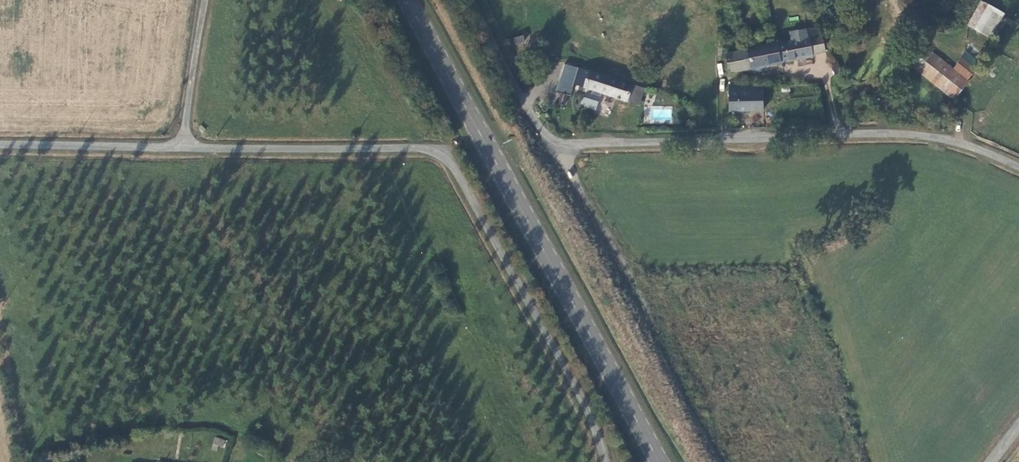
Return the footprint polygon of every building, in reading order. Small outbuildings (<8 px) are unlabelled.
[(990,38),(1004,13),(981,0),(980,0),(966,25),(990,38)] [(523,35),(513,37),(515,44),(524,42),(523,35)] [(789,47),(722,58),(725,77),(811,63),(811,59),(822,57),(819,42),(816,43),(815,35),(805,37),(806,44),(805,44),(803,36),(787,39),(789,47)] [(986,61),(970,51),(955,75),(970,85),(986,61)] [(971,89),(921,57),(908,77),(958,108),(971,89)] [(639,92),(576,72),(571,88),(581,93),(634,109),(639,92)] [(750,90),(727,89),(726,115),(758,116),(758,126),(766,126),(766,111),(759,111),(759,93),(750,92),(750,90)] [(581,107),(597,109),(598,100),(582,97),(581,107)] [(558,98),(555,108),(561,110),(564,100),(558,98)] [(212,447),(225,449),(226,439),(214,437),(212,447)]
